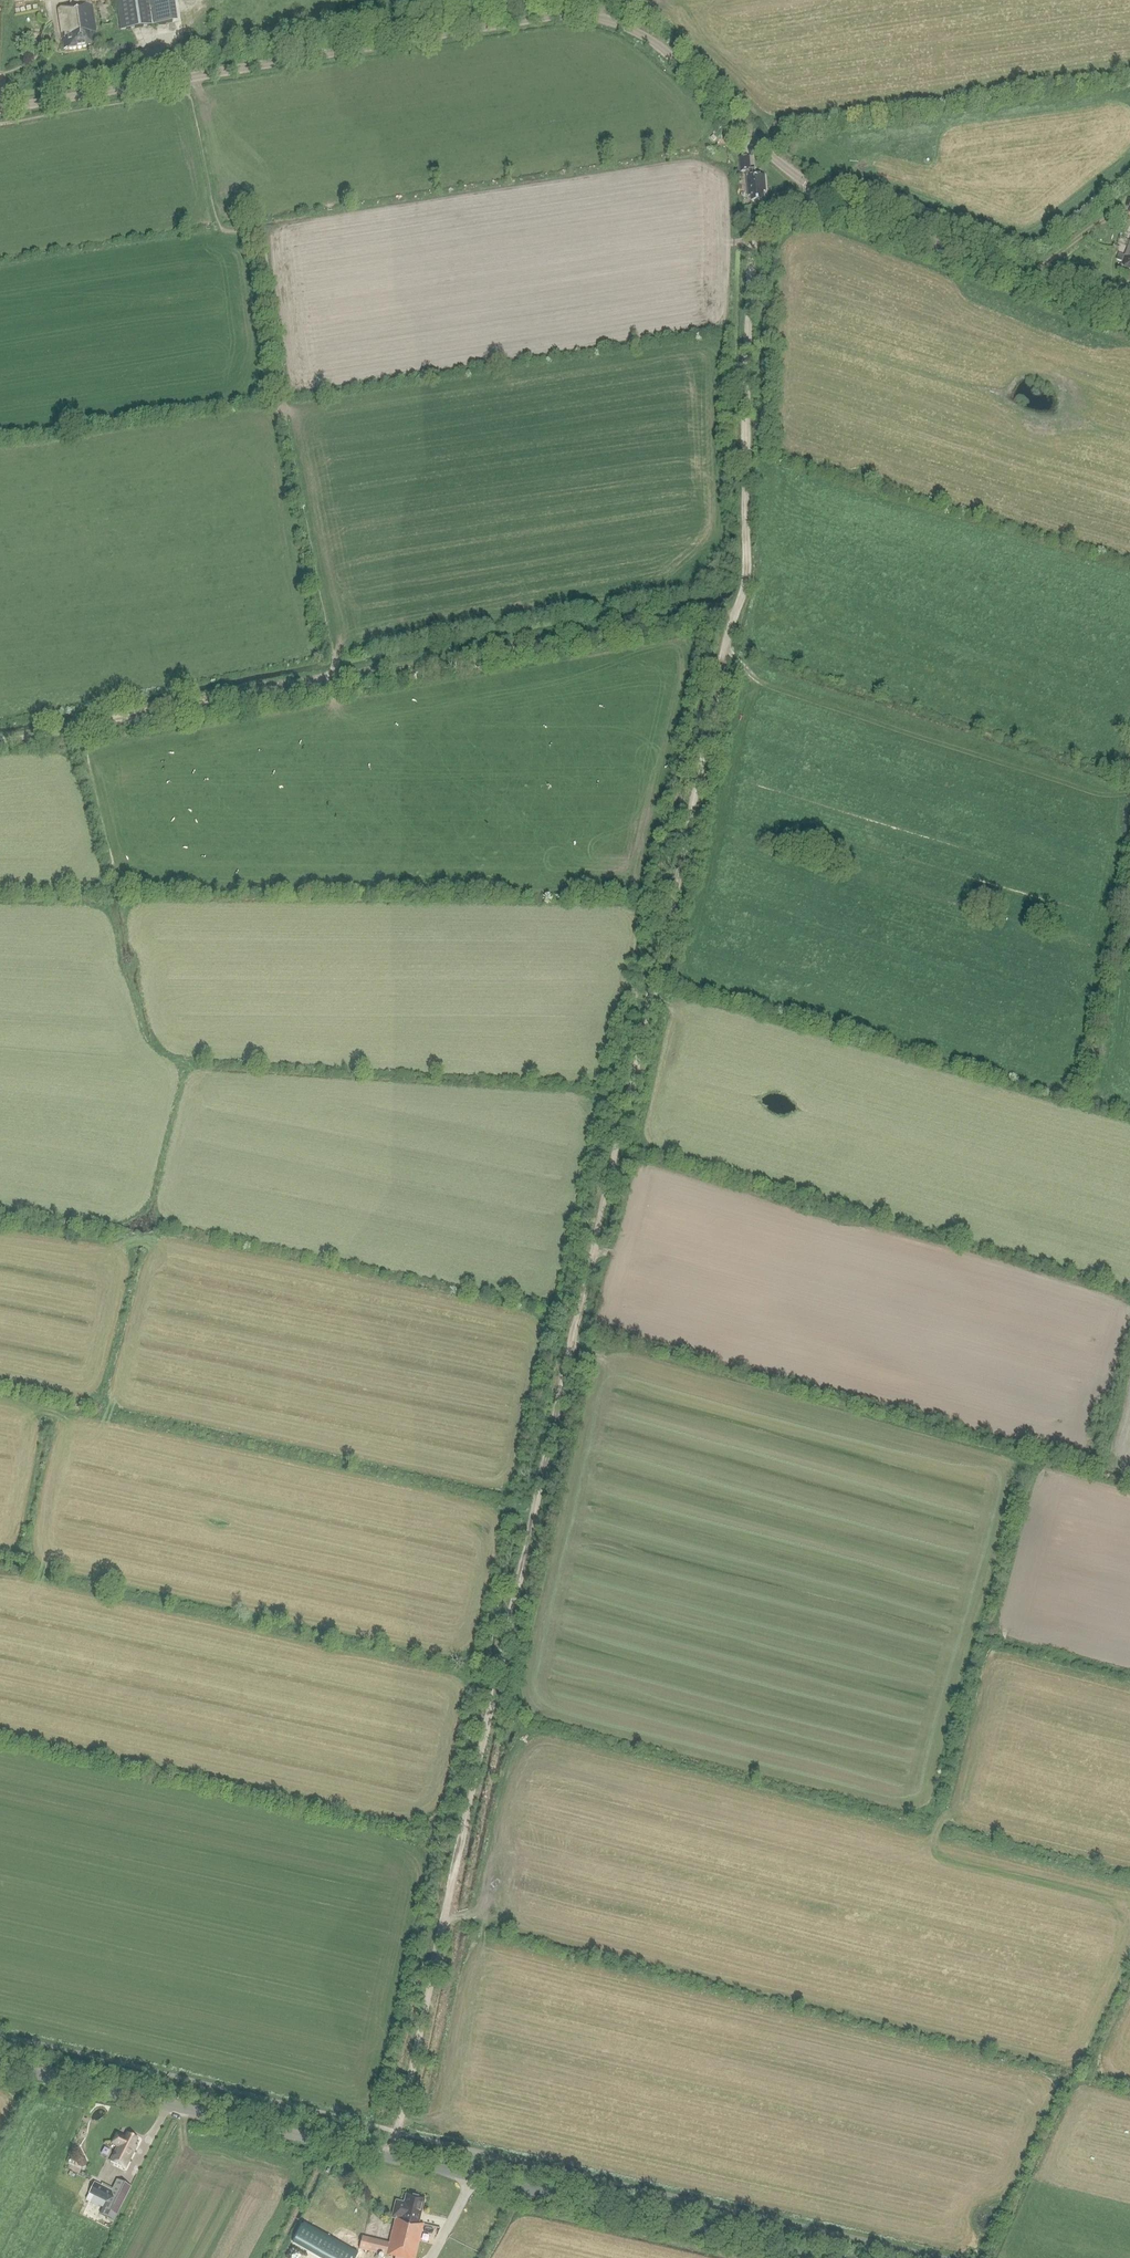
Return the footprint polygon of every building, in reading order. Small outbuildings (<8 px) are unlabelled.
[(71,7),(58,8),(64,49),(98,44),(92,2),(106,0),(70,0),(71,7)] [(121,29),(172,22),(169,0),(116,0),(121,29)] [(738,157),(739,171),(745,171),(746,196),(749,195),(749,201),(762,200),(761,189),(764,189),(763,175),(754,175),(753,168),(749,169),(748,156),(738,157)] [(1125,256),(1118,254),(1116,260),(1122,262),(1121,266),(1129,270),(1129,242),(1125,256)] [(125,2168),(136,2145),(134,2144),(137,2138),(127,2133),(125,2136),(117,2132),(112,2142),(117,2145),(110,2160),(125,2168)] [(85,2159),(81,2158),(78,2159),(76,2162),(78,2166),(81,2167),(85,2166),(86,2163),(85,2159)] [(88,2194),(89,2194),(86,2199),(103,2208),(100,2214),(114,2221),(131,2187),(116,2179),(111,2191),(94,2182),(88,2194)] [(417,2223),(423,2199),(406,2195),(404,2202),(395,2200),(391,2217),(395,2218),(389,2243),(361,2237),(358,2249),(396,2257),(413,2257),(421,2224),(417,2223)] [(309,2236),(295,2229),(280,2257),(297,2257),(309,2236)] [(311,2249),(333,2257),(337,2246),(325,2242),(327,2236),(317,2232),(311,2249)]
